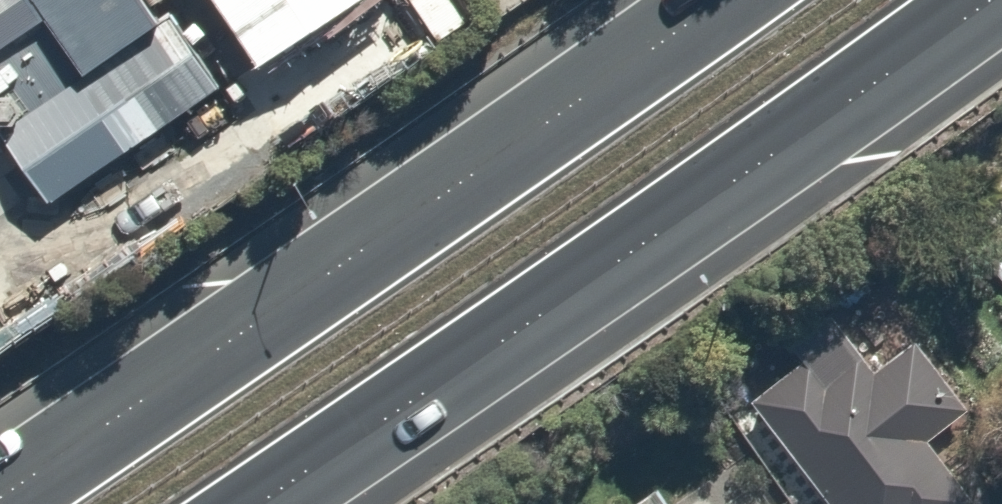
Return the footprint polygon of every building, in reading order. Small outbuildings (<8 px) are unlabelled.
[(143,0),(32,0),(37,7),(82,73),(158,22),(143,0)] [(253,63),(351,0),(211,0),(253,63)] [(0,32),(0,131),(48,201),(217,86),(168,15),(158,22),(82,73),(37,7),(0,32)] [(941,452),(979,423),(924,352),(887,380),(835,312),(776,357),(791,377),(758,402),(836,503),(981,503),(941,452)] [(672,479),(637,503),(690,503),(672,479)]
